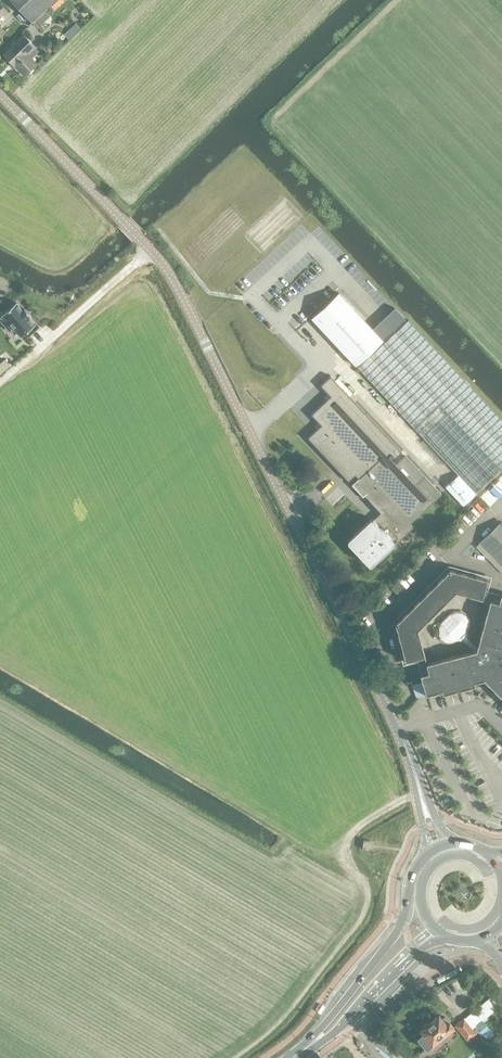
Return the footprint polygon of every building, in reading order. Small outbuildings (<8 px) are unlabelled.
[(56,0),(10,0),(32,23),(56,0)] [(69,39),(81,28),(76,23),(64,34),(69,39)] [(25,76),(38,63),(29,54),(37,47),(25,34),(4,54),(25,76)] [(338,292),(311,317),(356,365),(406,319),(395,307),(387,314),(377,324),(374,327),(372,328),(339,292),(338,292)] [(16,301),(2,313),(21,335),(35,322),(29,315),(30,313),(24,307),(23,308),(16,301)] [(358,367),(458,475),(476,494),(501,469),(501,420),(409,320),(358,367)] [(11,366),(5,359),(0,364),(0,375),(11,366)] [(321,424),(307,437),(349,481),(357,473),(360,476),(352,484),(363,496),(366,493),(383,512),(380,515),(374,520),(373,519),(371,519),(349,539),(349,540),(349,542),(369,564),(370,564),(371,564),(372,564),(394,543),(393,543),(394,541),(396,541),(412,526),(408,522),(440,492),(405,455),(396,464),(392,460),(402,451),(330,375),(320,385),(330,395),(311,414),(321,424)] [(458,475),(445,486),(463,505),(476,494),(458,475)] [(501,520),(480,541),(501,565),(501,521),(501,520)] [(449,567),(394,622),(404,659),(415,657),(416,661),(425,694),(441,689),(441,693),(474,684),(473,681),(483,678),(501,697),(501,593),(484,588),(487,578),(449,567)] [(412,583),(416,579),(406,569),(402,573),(412,583)] [(397,578),(406,587),(410,584),(401,574),(397,578)] [(397,593),(405,586),(398,579),(391,587),(397,593)] [(467,1039),(477,1031),(478,1031),(491,1042),(497,1037),(474,1009),(465,1017),(455,1025),(467,1039)] [(448,1031),(453,1026),(446,1017),(444,1018),(440,1014),(420,1031),(423,1035),(418,1039),(426,1049),(443,1035),(444,1036),(449,1031),(448,1031)]
